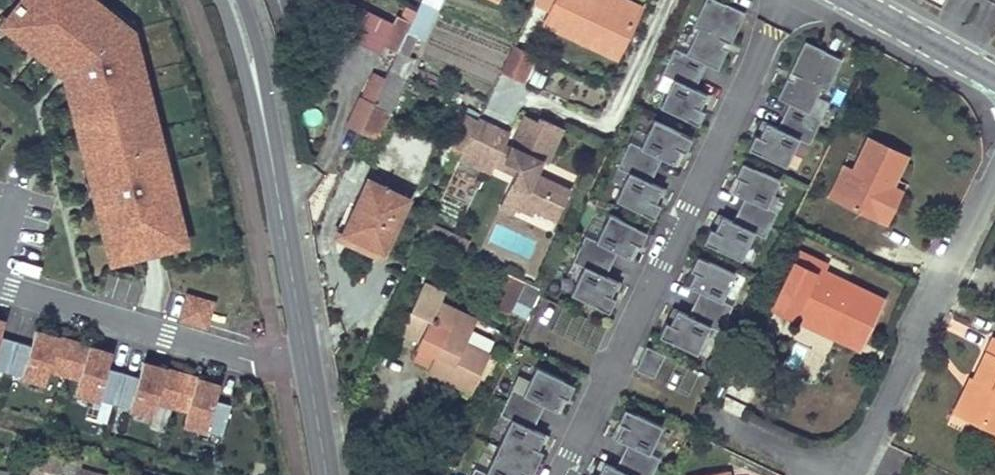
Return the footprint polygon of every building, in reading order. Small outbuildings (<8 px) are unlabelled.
[(14,8),(18,12),(5,28),(50,64),(53,61),(61,68),(63,73),(104,62),(107,75),(66,85),(87,169),(91,168),(97,193),(134,183),(137,196),(100,205),(105,224),(101,225),(105,242),(116,239),(121,260),(186,243),(172,187),(168,188),(157,145),(161,144),(153,112),(137,116),(133,99),(138,98),(133,75),(143,72),(137,46),(131,48),(127,33),(116,24),(120,20),(99,3),(97,6),(89,0),(20,0),(14,8)] [(344,0),(337,0),(332,11),(348,19),(342,32),(377,48),(382,34),(379,32),(383,22),(375,18),(377,15),(344,0)] [(406,30),(422,37),(439,0),(419,0),(414,10),(406,30)] [(543,23),(613,57),(637,7),(623,0),(554,0),(543,23)] [(700,77),(706,65),(717,70),(727,49),(721,46),(724,41),(730,43),(745,13),(716,0),(705,0),(692,27),(698,29),(686,54),(674,48),(668,61),(700,77)] [(14,8),(1,24),(5,28),(18,12),(14,8)] [(131,48),(137,46),(133,30),(120,20),(116,24),(127,33),(131,48)] [(727,49),(730,43),(724,41),(721,46),(727,49)] [(789,104),(783,116),(815,131),(821,118),(810,113),(821,88),(827,91),(841,60),(804,41),(789,73),(795,76),(792,82),(786,79),(777,99),(789,104)] [(520,79),(531,55),(510,45),(499,69),(520,79)] [(410,63),(393,55),(385,72),(402,80),(410,63)] [(53,61),(50,64),(63,74),(63,73),(61,68),(53,61)] [(700,77),(668,61),(661,74),(673,80),(660,107),(697,125),(704,110),(699,108),(706,94),(694,88),(700,77)] [(104,62),(63,73),(63,74),(66,85),(107,75),(104,62)] [(376,70),(350,124),(359,129),(384,74),(376,70)] [(137,116),(153,112),(143,72),(133,75),(138,98),(133,99),(137,116)] [(384,74),(359,129),(375,137),(402,80),(385,72),(384,74)] [(795,76),(789,73),(786,79),(792,82),(795,76)] [(475,118),(454,107),(438,140),(460,150),(475,118)] [(543,161),(560,126),(538,116),(536,120),(523,114),(507,146),(501,159),(515,166),(512,173),(502,194),(515,200),(553,218),(567,189),(531,172),(526,170),(529,162),(534,164),(537,158),(543,161)] [(754,135),(747,149),(784,166),(797,139),(809,145),(815,131),(783,116),(777,128),(765,123),(758,137),(754,135)] [(501,143),(506,133),(475,118),(460,150),(457,158),(487,172),(491,163),(501,143)] [(685,153),(691,138),(654,120),(641,147),(629,142),(623,155),(656,171),(662,159),(673,164),(680,151),(685,153)] [(853,168),(837,200),(887,224),(896,204),(887,200),(894,185),(908,157),(869,138),(853,168)] [(515,166),(501,159),(507,146),(501,143),(491,163),(512,173),(515,166)] [(168,188),(172,187),(161,144),(157,145),(168,188)] [(656,171),(623,155),(617,168),(628,173),(615,200),(653,218),(659,205),(655,203),(662,189),(650,183),(656,171)] [(743,198),(738,210),(771,225),(777,212),(765,207),(778,180),(741,162),(734,176),(739,179),(732,193),(743,198)] [(845,164),(828,196),(837,200),(853,168),(845,164)] [(364,179),(340,231),(383,252),(408,199),(364,179)] [(134,183),(97,193),(100,205),(137,196),(134,183)] [(903,189),(894,185),(887,200),(896,204),(903,189)] [(510,211),(515,200),(502,194),(497,205),(510,211)] [(709,228),(702,242),(740,261),(753,233),(765,238),(771,225),(738,210),(732,222),(720,217),(713,230),(709,228)] [(646,232),(609,214),(595,241),(585,236),(579,249),(611,265),(617,253),(628,258),(635,244),(640,246),(646,232)] [(467,243),(427,223),(422,232),(425,234),(463,252),(467,243)] [(116,239),(105,242),(110,262),(121,260),(116,239)] [(611,265),(579,249),(572,262),(583,267),(570,294),(608,312),(615,298),(610,296),(617,282),(605,277),(611,265)] [(826,265),(799,252),(772,310),(816,330),(826,326),(864,344),(885,301),(823,271),(826,265)] [(699,292),(693,304),(726,319),(732,306),(721,301),(734,274),(696,256),(689,270),(694,272),(687,286),(699,292)] [(525,283),(500,271),(495,281),(519,293),(525,283)] [(206,326),(212,303),(187,295),(180,318),(206,326)] [(473,320),(437,301),(417,345),(434,354),(432,356),(450,365),(442,381),(468,393),(486,354),(461,342),(473,320)] [(665,323),(658,336),(696,354),(709,327),(720,332),(726,319),(693,304),(688,316),(676,311),(669,325),(665,323)] [(19,324),(0,319),(0,369),(5,371),(19,324)] [(63,373),(73,341),(19,324),(5,371),(44,382),(48,369),(63,373)] [(826,326),(816,330),(860,351),(864,344),(826,326)] [(113,403),(127,357),(73,341),(63,373),(78,378),(74,391),(113,403)] [(994,435),(994,341),(989,352),(975,381),(984,386),(982,391),(978,390),(966,414),(985,424),(983,429),(994,435)] [(664,355),(646,347),(635,369),(653,378),(664,355)] [(450,365),(432,356),(424,372),(442,381),(450,365)] [(171,405),(181,373),(127,357),(113,403),(152,414),(156,401),(171,405)] [(573,385),(536,367),(523,394),(512,389),(506,402),(538,417),(544,405),(555,411),(562,397),(567,399),(573,385)] [(215,399),(219,384),(181,373),(171,405),(186,410),(182,423),(221,435),(230,404),(215,399)] [(975,381),(972,380),(955,415),(983,429),(985,424),(966,414),(978,390),(982,391),(984,386),(975,381)] [(538,417),(506,402),(500,415),(511,420),(498,447),(535,465),(542,451),(537,449),(544,435),(532,429),(538,417)] [(627,444),(621,456),(653,472),(660,458),(649,453),(662,426),(624,408),(617,422),(622,425),(615,439),(627,444)] [(498,447),(485,473),(475,469),(472,474),(531,474),(535,465),(498,447)] [(653,472),(621,456),(615,468),(604,463),(598,474),(652,474),(653,472)] [(67,465),(64,474),(100,474),(67,465)]
